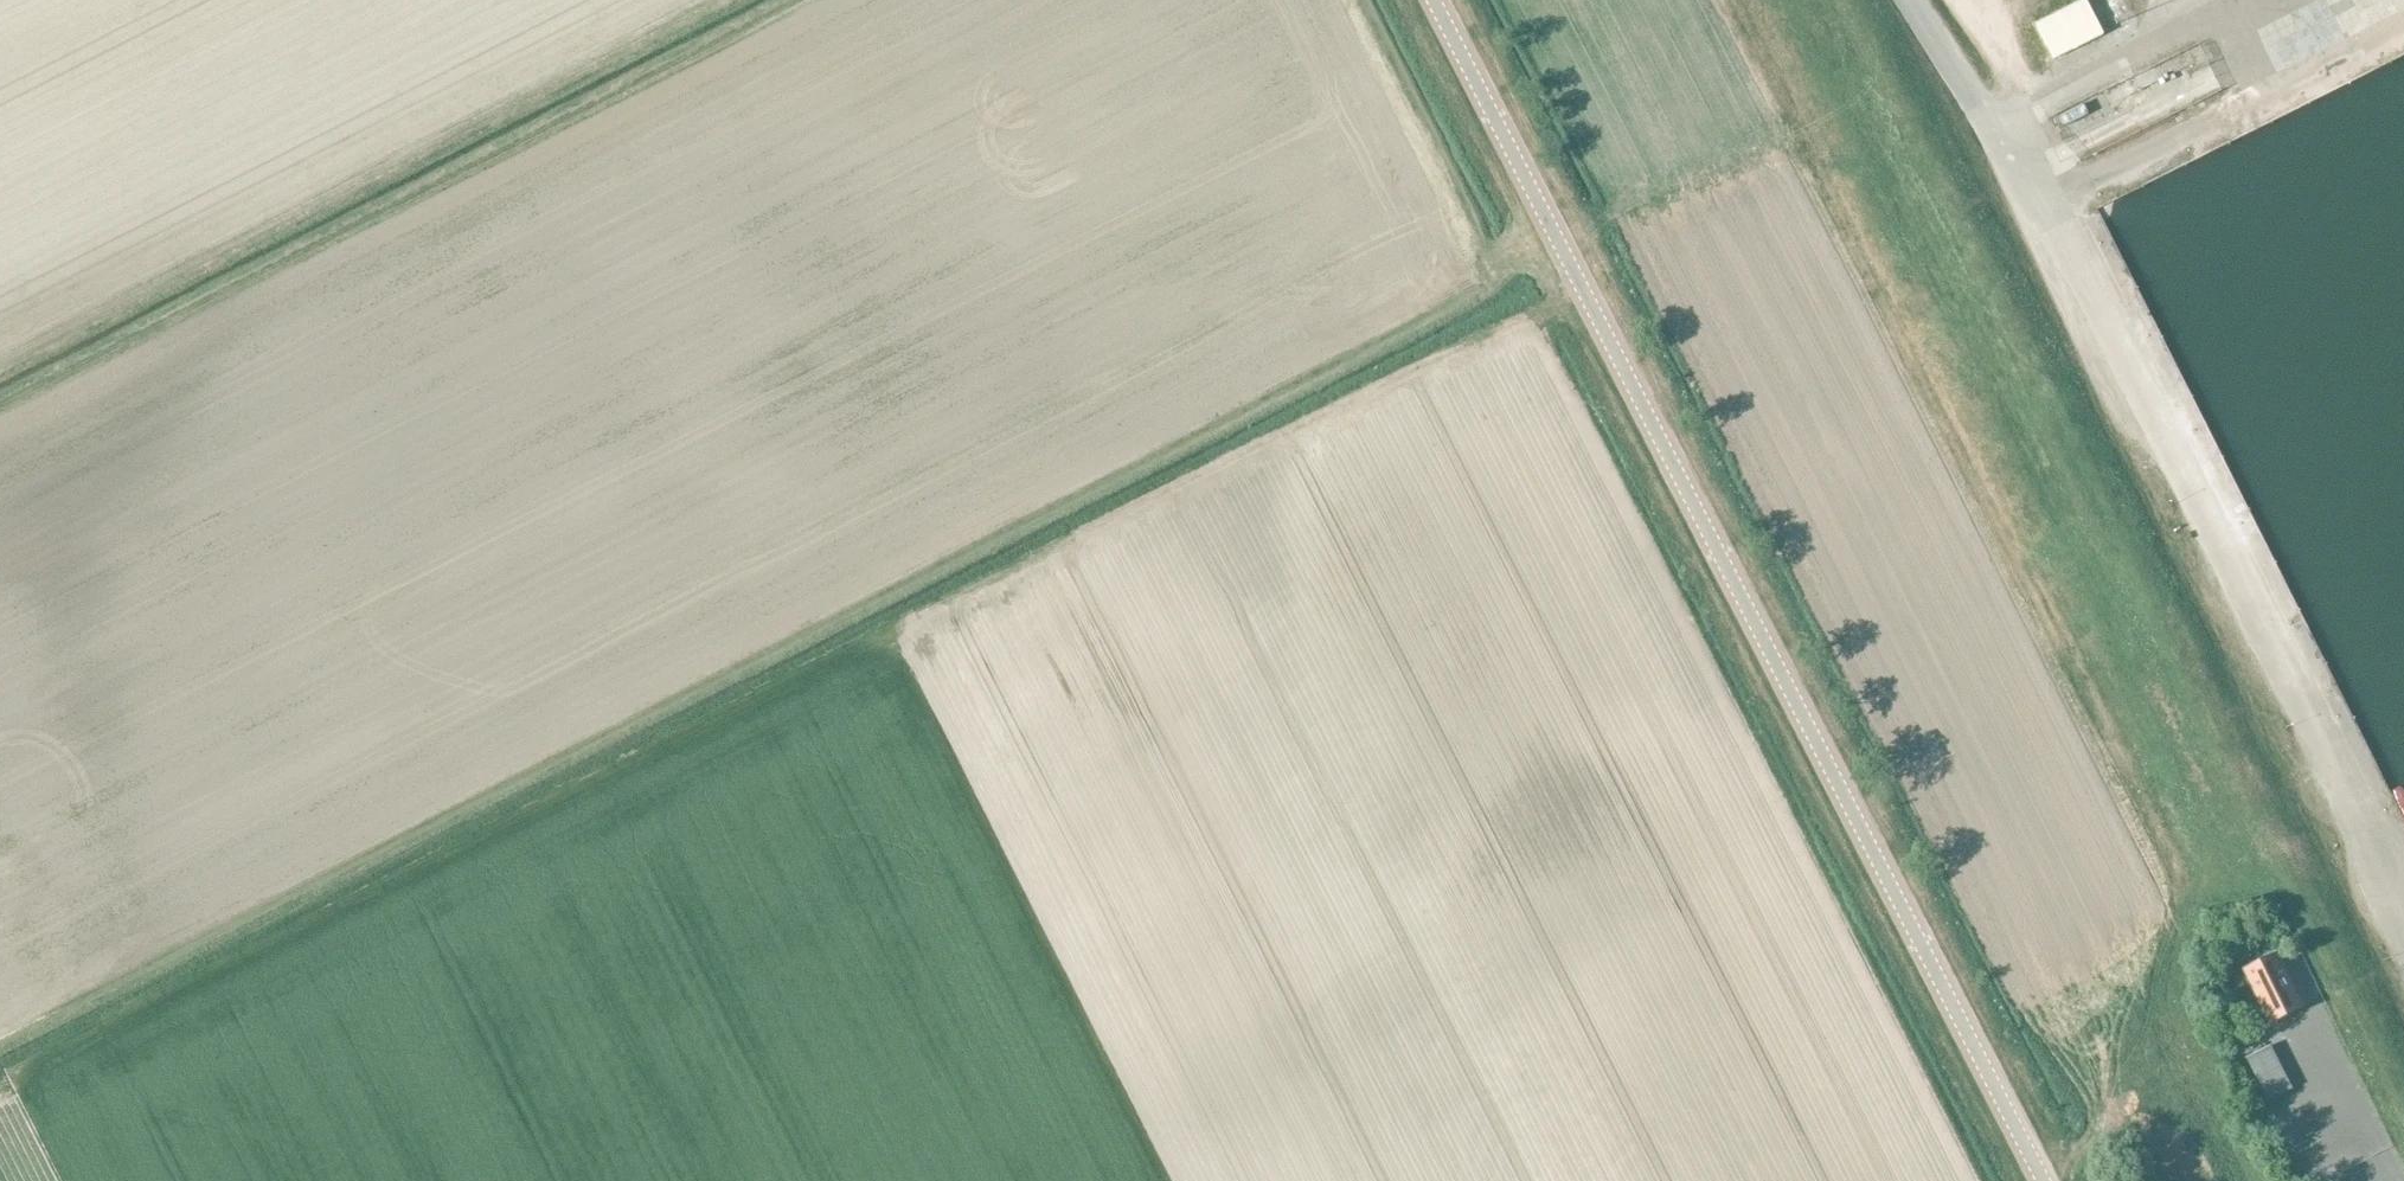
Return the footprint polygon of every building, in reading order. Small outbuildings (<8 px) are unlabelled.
[(2054,57),(2102,34),(2085,0),(2083,0),(2037,23),(2054,57)] [(2301,1008),(2278,960),(2275,954),(2243,970),(2270,1024),(2301,1008)]
